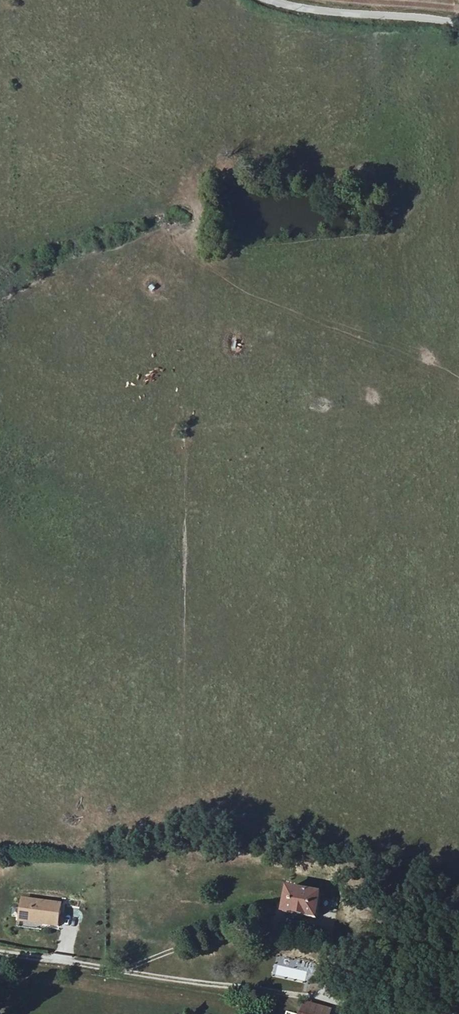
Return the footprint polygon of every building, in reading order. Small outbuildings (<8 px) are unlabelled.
[(322,894),(292,888),(288,913),(318,919),(322,894)] [(64,903),(22,899),(19,924),(61,928),(64,903)] [(294,964),(295,962),(287,959),(284,967),(276,964),(272,973),(303,985),(309,970),(294,964)] [(332,1009),(306,1001),(302,1013),(331,1013),(332,1009)]
